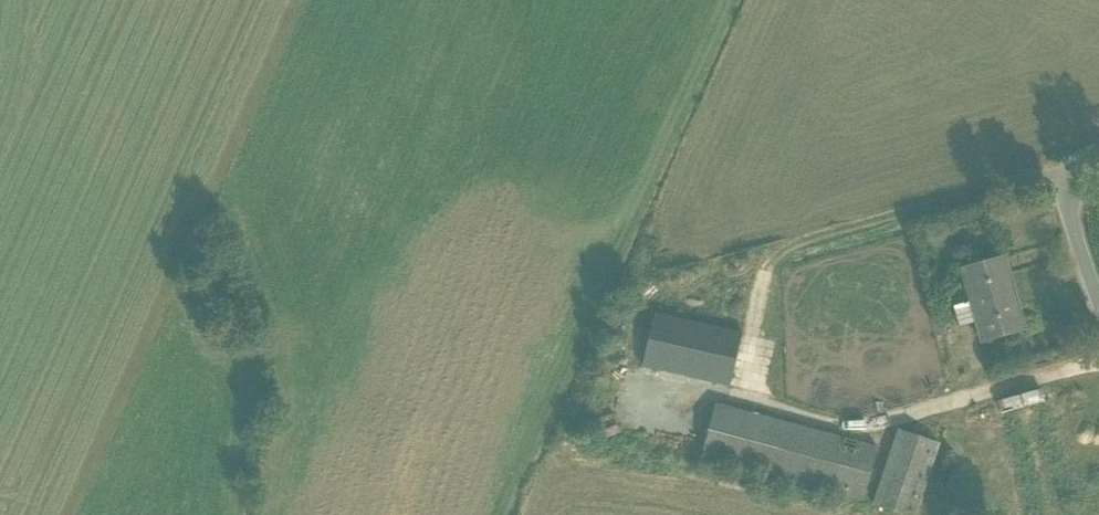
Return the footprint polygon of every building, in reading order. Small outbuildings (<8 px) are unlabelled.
[(954,267),(978,346),(1023,332),(1000,253),(954,267)] [(655,314),(641,370),(723,390),(737,335),(655,314)] [(959,369),(964,382),(982,375),(976,362),(959,369)] [(1029,514),(1081,514),(1041,386),(993,401),(1029,514)] [(671,407),(660,450),(855,501),(866,457),(671,407)] [(874,507),(901,514),(908,514),(912,503),(953,514),(969,514),(978,486),(924,470),(933,442),(897,431),(874,507)]
